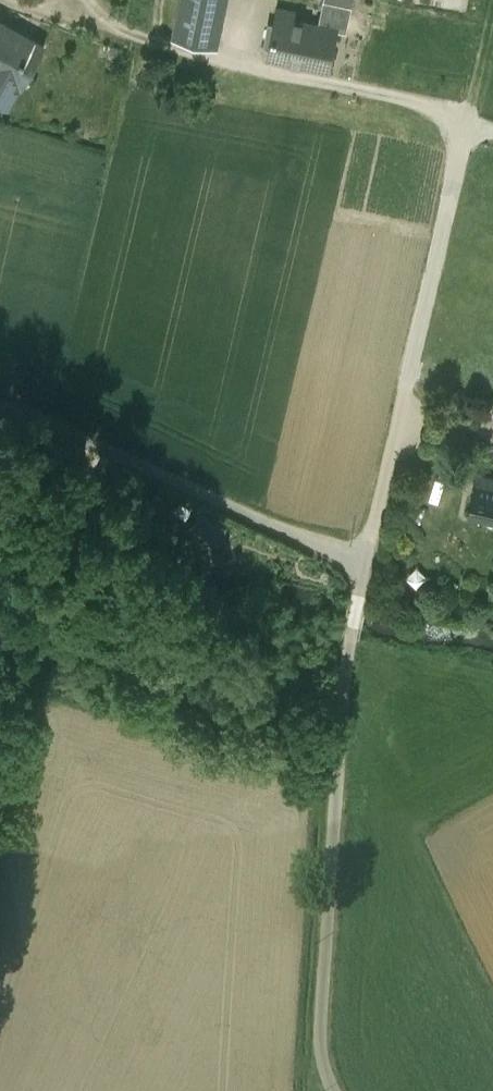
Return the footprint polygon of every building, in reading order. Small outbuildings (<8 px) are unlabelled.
[(174,35),(217,44),(226,0),(182,0),(174,35)] [(330,0),(324,0),(319,24),(338,29),(347,30),(352,5),(330,0)] [(319,24),(295,20),(296,12),(278,8),(268,54),(330,68),(338,29),(319,24)] [(0,22),(0,101),(8,105),(21,82),(25,83),(45,47),(0,22)] [(485,481),(483,490),(482,489),(476,519),(492,523),(492,483),(485,481)] [(186,515),(171,508),(163,523),(178,531),(186,515)] [(259,552),(249,545),(245,551),(264,561),(267,555),(259,552)]
